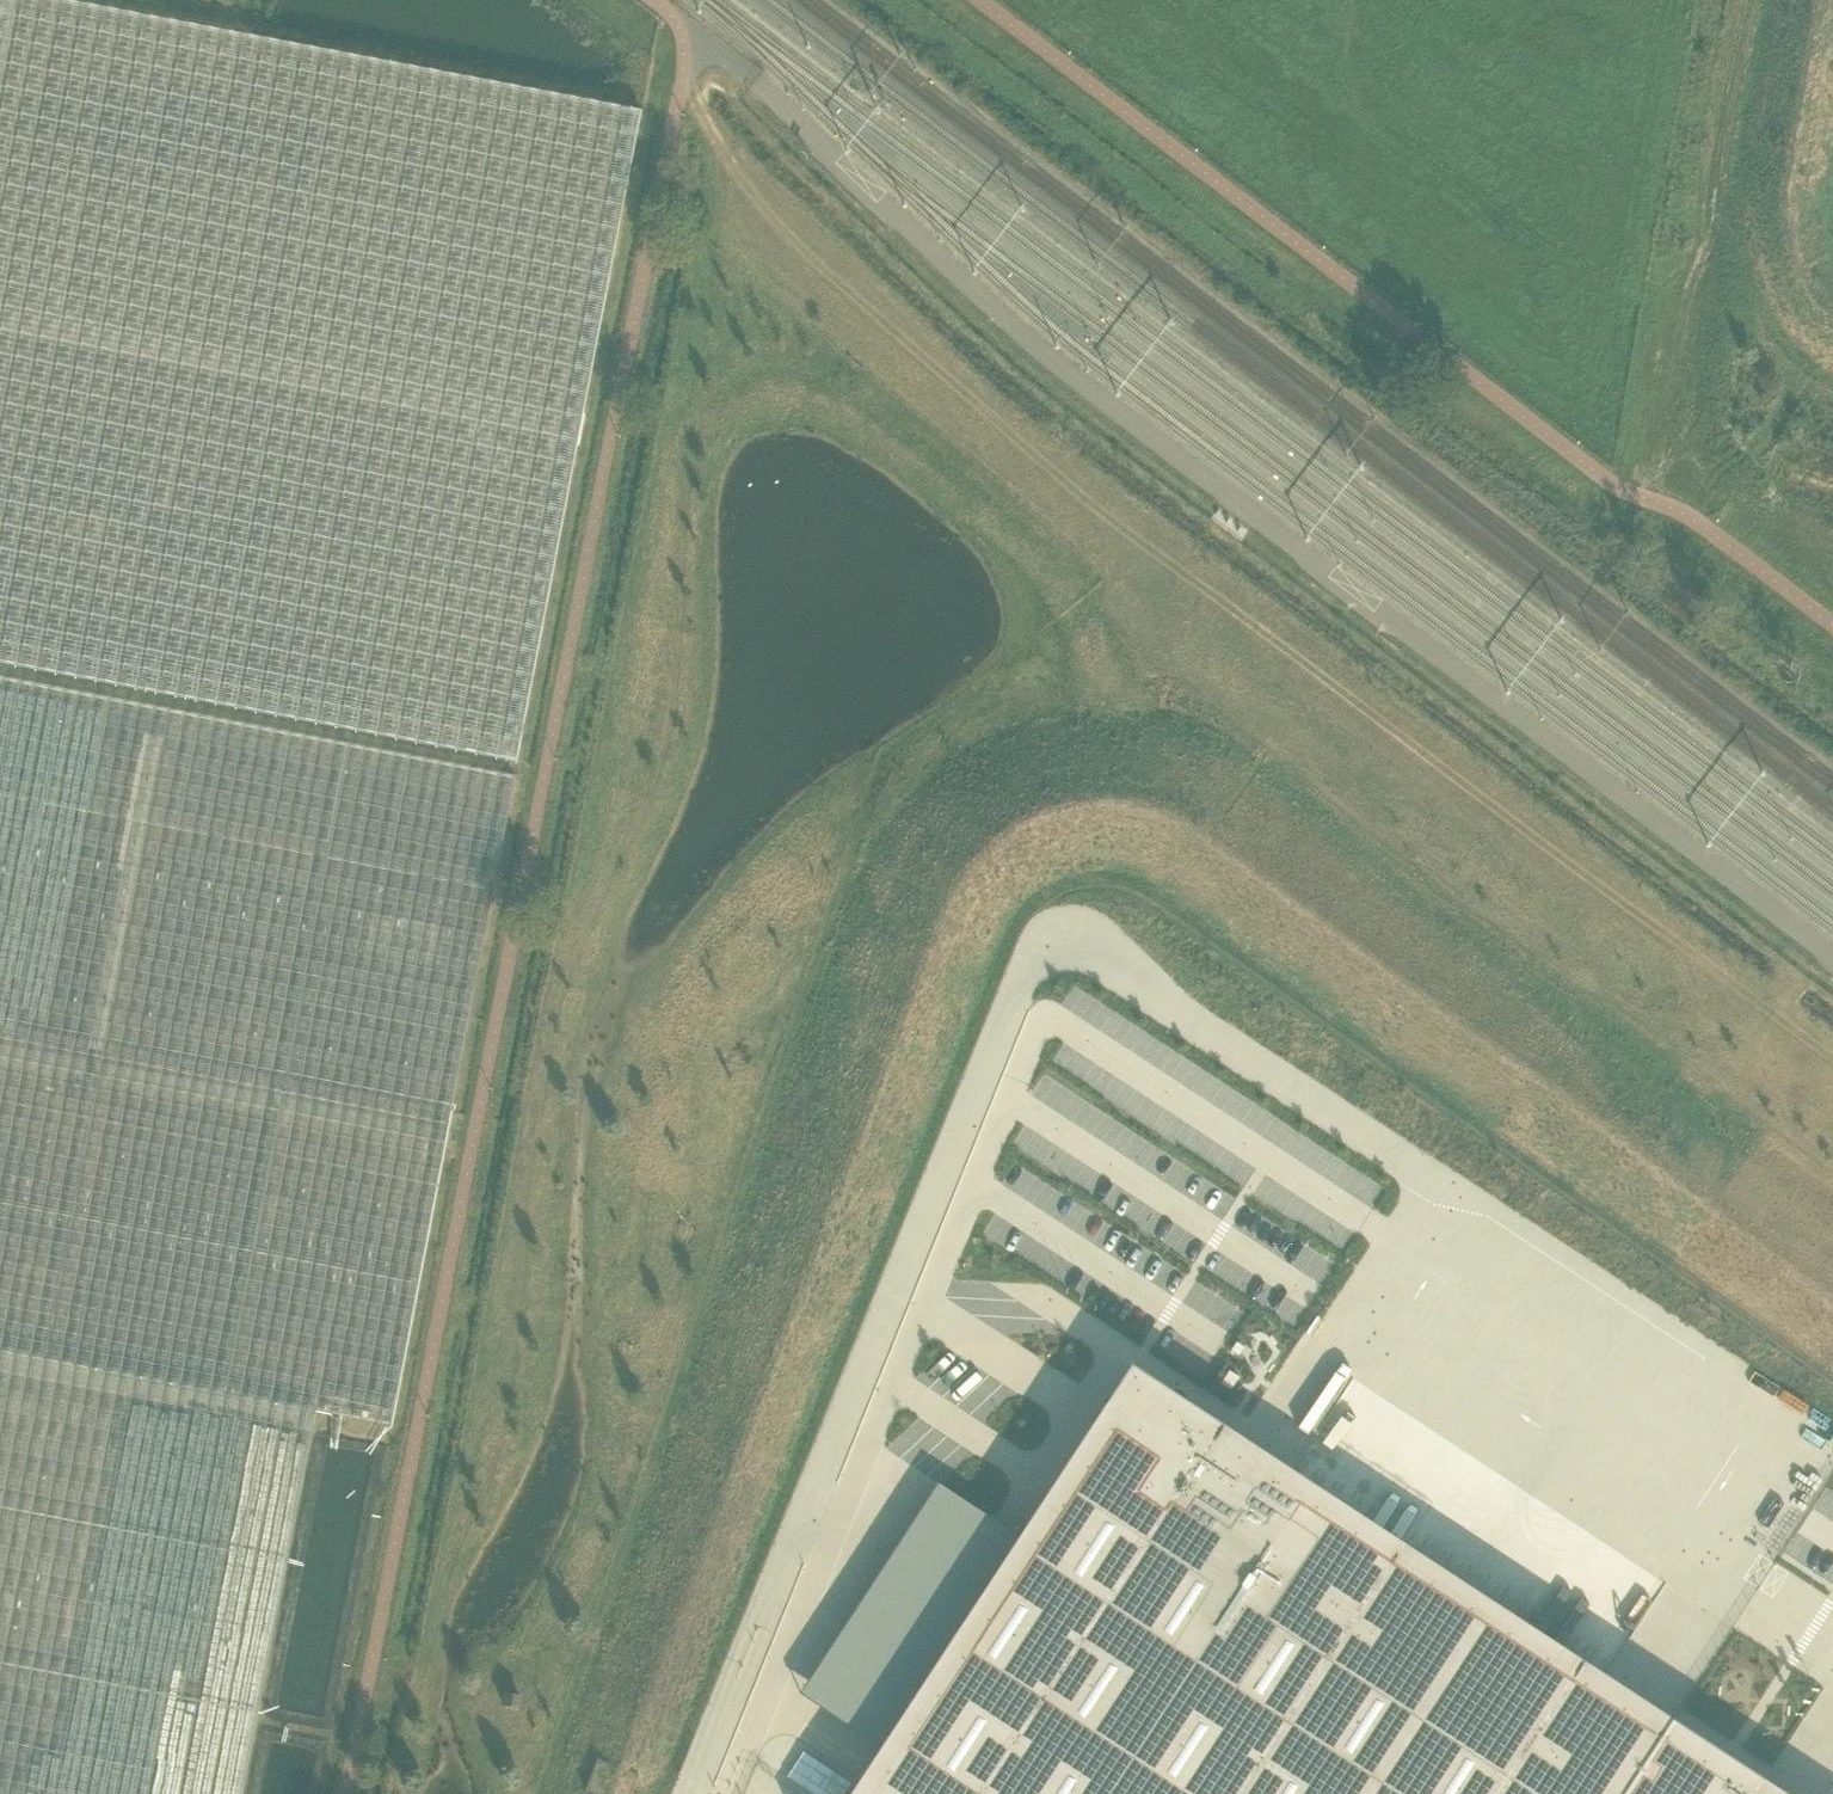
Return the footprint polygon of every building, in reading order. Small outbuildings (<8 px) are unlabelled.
[(641,113),(51,0),(0,0),(0,664),(517,763),(641,113)] [(315,1411),(392,1426),(494,890),(493,890),(516,776),(0,677),(0,1793),(242,1793),(315,1411)] [(854,1793),(1627,1793),(1672,1725),(1131,1371),(854,1793)] [(1221,1383),(1231,1390),(1239,1378),(1229,1371),(1221,1383)] [(1411,1533),(1406,1549),(1436,1558),(1441,1542),(1411,1533)] [(1627,1793),(1776,1793),(1672,1725),(1627,1793)]
